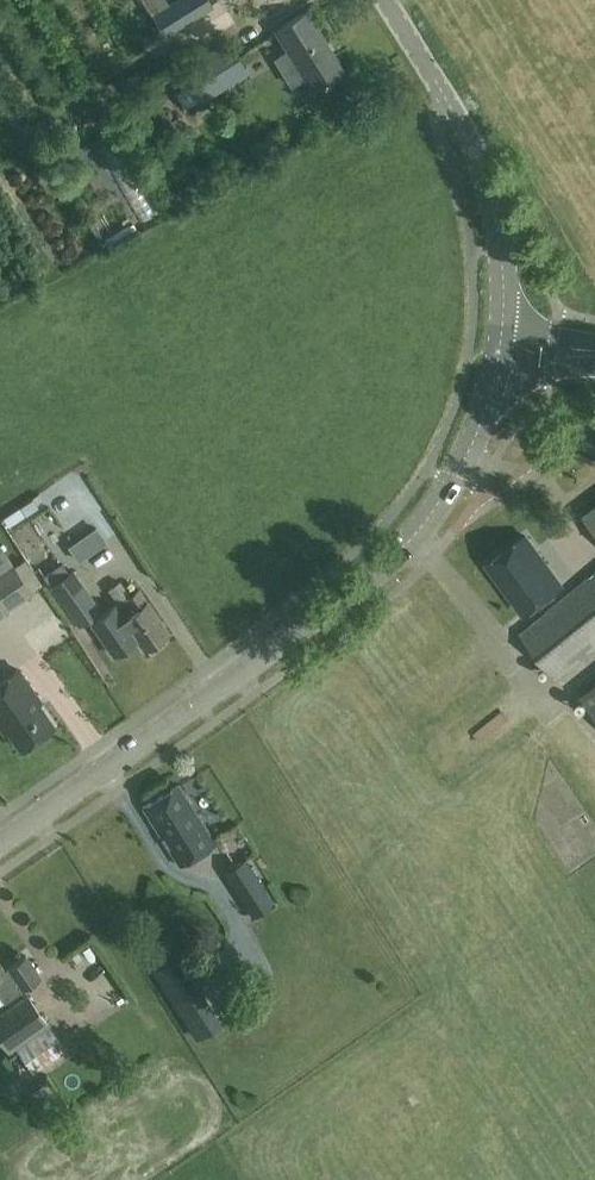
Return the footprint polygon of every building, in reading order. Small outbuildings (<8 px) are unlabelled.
[(212,5),(209,0),(171,0),(153,11),(166,33),(212,5)] [(288,49),(274,58),(291,86),(305,77),(314,90),(344,71),(307,11),(276,30),(288,49)] [(199,104),(249,72),(229,40),(179,72),(186,84),(174,92),(186,109),(198,101),(199,104)] [(594,530),(594,506),(584,514),(594,530)] [(524,612),(562,584),(526,535),(488,563),(524,612)] [(90,552),(80,537),(69,545),(79,560),(90,552)] [(32,592),(0,546),(0,614),(32,592)] [(74,571),(52,586),(79,625),(101,610),(74,571)] [(521,633),(556,678),(594,647),(594,573),(521,633)] [(122,600),(131,613),(123,618),(145,649),(170,632),(148,601),(140,588),(130,594),(121,580),(109,588),(118,602),(122,600)] [(5,732),(8,730),(21,748),(54,725),(38,702),(41,700),(18,669),(0,681),(0,724),(5,732)] [(581,696),(594,713),(594,685),(581,696)] [(179,865),(215,843),(179,785),(143,807),(179,865)] [(245,859),(224,872),(245,905),(266,891),(245,859)] [(266,891),(245,905),(253,918),(275,904),(266,891)] [(3,969),(0,964),(0,994),(1,996),(4,1001),(42,975),(27,953),(3,969)] [(154,971),(175,1005),(200,989),(179,956),(154,971)] [(0,1013),(0,1038),(10,1051),(49,1023),(28,993),(0,1013)] [(49,1024),(16,1048),(34,1072),(67,1048),(49,1024)]
